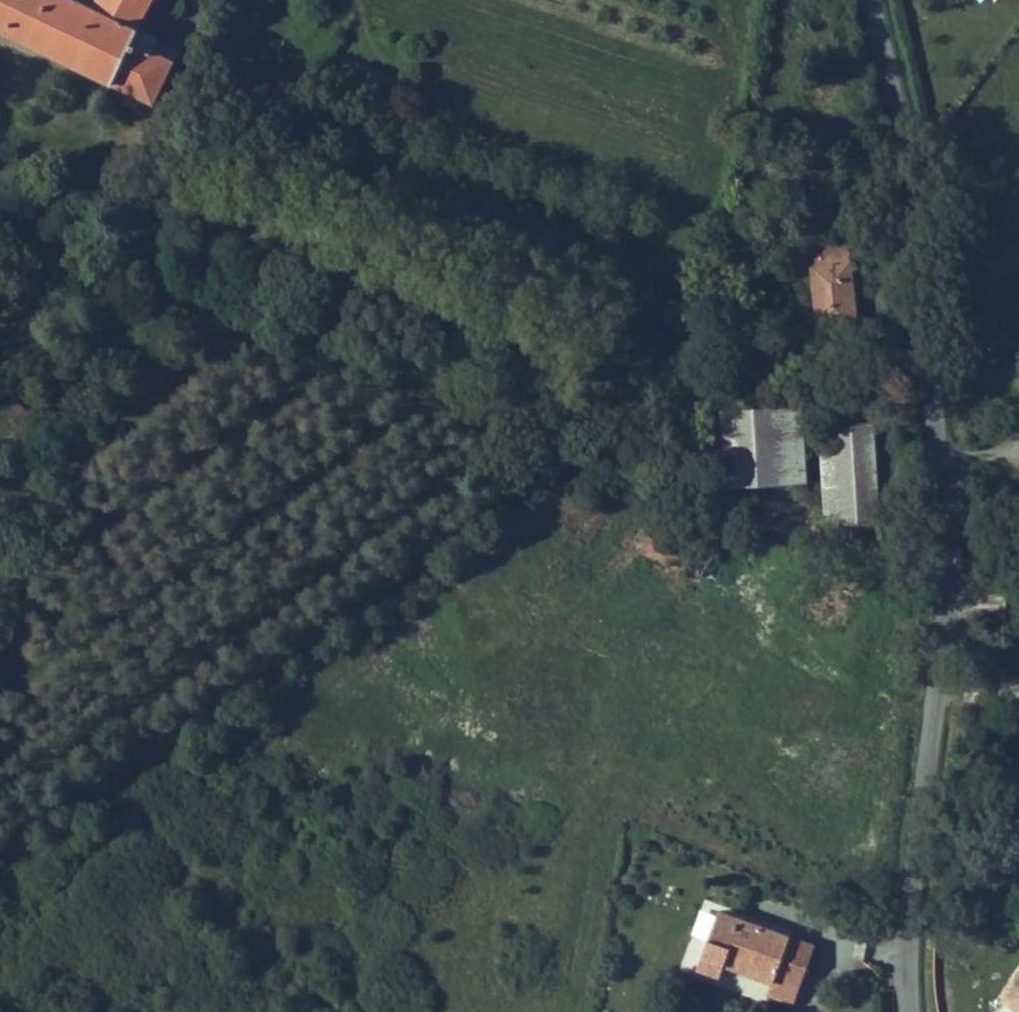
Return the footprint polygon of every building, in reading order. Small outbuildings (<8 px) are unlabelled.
[(135,42),(141,29),(139,28),(153,0),(115,0),(108,13),(81,0),(0,0),(0,29),(155,103),(176,61),(135,42)] [(239,97),(244,86),(228,78),(223,89),(239,97)] [(855,322),(847,242),(811,245),(819,325),(855,322)] [(729,410),(730,436),(737,435),(803,431),(801,405),(729,410)] [(872,421),(833,423),(839,523),(878,521),(872,421)] [(803,431),(737,435),(740,483),(806,479),(803,431)] [(719,911),(698,968),(720,976),(724,964),(772,981),(773,982),(782,958),(806,966),(814,944),(719,911)] [(773,982),(772,981),(768,993),(793,1002),(806,966),(782,958),(773,982)] [(1010,994),(1018,1001),(1018,981),(1010,994)]
